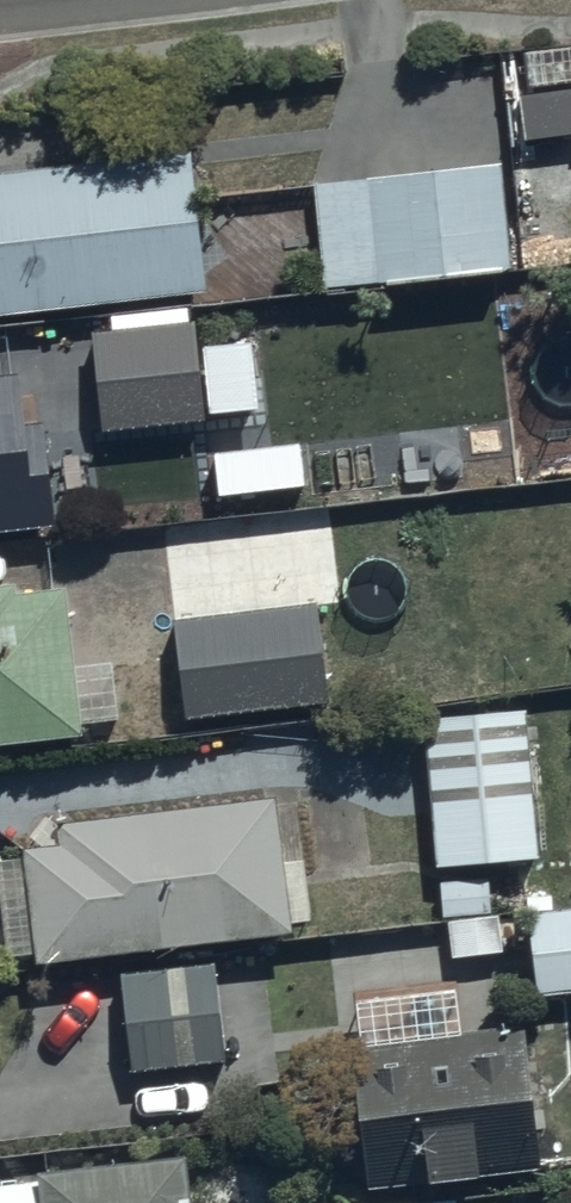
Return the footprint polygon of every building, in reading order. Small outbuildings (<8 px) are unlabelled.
[(511,83),(516,128),(570,123),(570,77),(511,83)] [(202,277),(188,139),(0,159),(0,298),(202,277)] [(494,154),(312,172),(321,272),(504,255),(494,154)] [(189,312),(86,321),(94,417),(197,409),(189,312)] [(0,359),(0,520),(49,515),(39,407),(18,409),(13,357),(0,359)] [(0,569),(0,730),(76,722),(60,571),(12,576),(11,568),(0,569)] [(311,587),(169,605),(183,719),(325,701),(311,587)] [(520,695),(417,703),(429,853),(532,846),(520,695)] [(53,824),(17,828),(32,948),(286,916),(268,780),(51,807),(53,824)] [(524,902),(532,987),(570,983),(570,897),(524,902)] [(208,947),(115,958),(127,1059),(220,1048),(208,947)] [(354,1032),(342,1033),(360,1178),(534,1157),(517,1015),(460,1022),(455,982),(349,995),(354,1032)] [(0,1194),(0,1202),(186,1202),(179,1139),(30,1156),(34,1190),(0,1194)] [(311,1202),(412,1202),(411,1192),(311,1202)]
